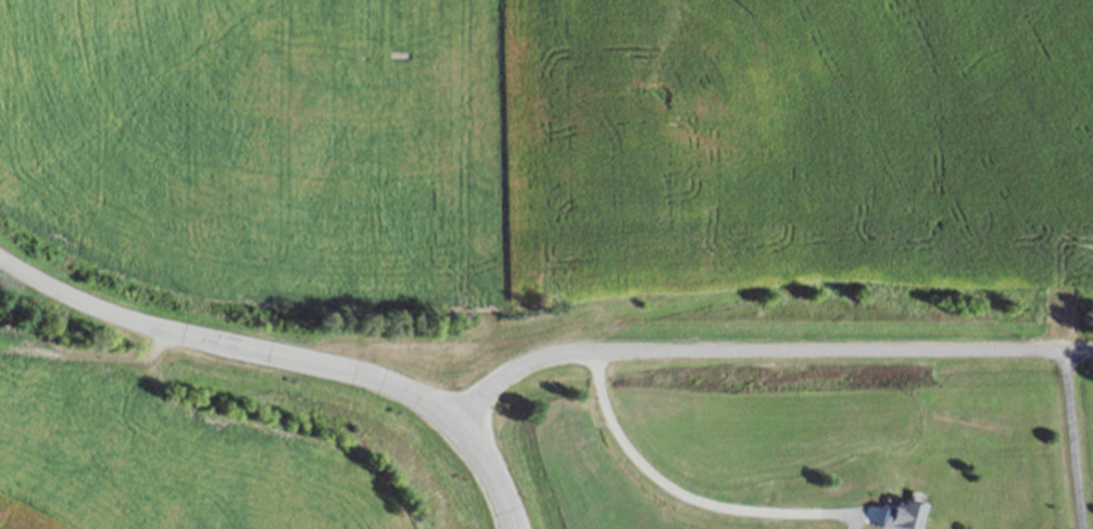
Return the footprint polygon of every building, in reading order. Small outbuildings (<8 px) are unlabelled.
[(921,504),(916,528),(911,528),(901,527),(900,528),(889,528),(879,527),(884,504),(894,506),(895,499),(921,504)]
